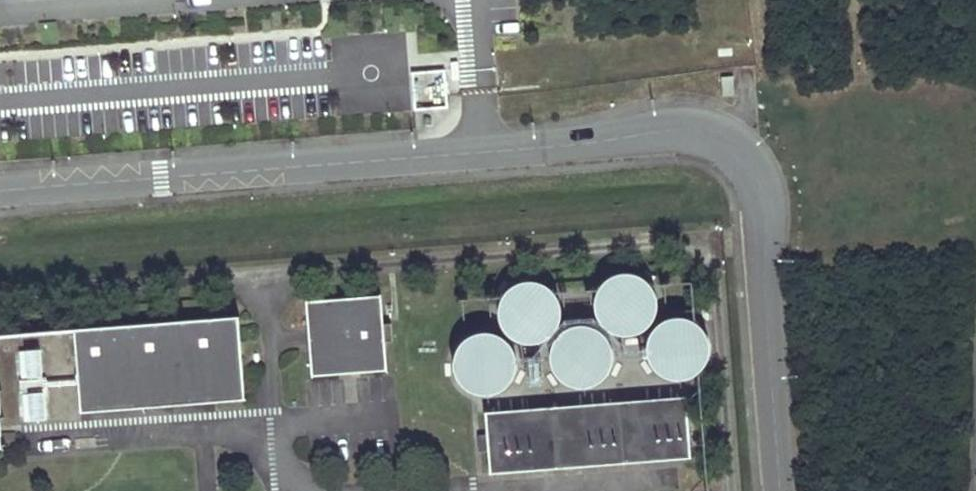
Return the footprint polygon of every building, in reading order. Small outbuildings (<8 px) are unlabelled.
[(446,71),(412,71),(412,106),(446,106),(446,71)] [(734,77),(722,78),(723,97),(735,96),(734,77)] [(603,316),(610,322),(619,326),(629,326),(638,323),(646,317),(652,309),(654,300),(653,290),(648,281),(641,275),(633,271),(624,270),(615,272),(608,276),(602,282),(598,290),(597,299),(598,307),(603,316)] [(503,329),(511,336),(521,340),(532,341),(542,338),(550,332),(557,323),(559,313),(558,302),(554,292),(547,284),(537,280),(527,278),(517,280),(509,285),(502,292),(498,300),(497,310),(498,320),(503,329)] [(394,340),(393,323),(383,323),(381,294),(380,294),(380,296),(307,302),(307,300),(306,300),(308,329),(310,348),(312,377),(313,377),(313,376),(339,374),(339,366),(359,364),(359,372),(386,370),(386,371),(387,371),(385,341),(394,340)] [(649,364),(655,372),(664,377),(674,379),(685,378),(694,373),(701,366),(706,357),(708,347),(706,337),(701,328),(693,321),(684,316),(673,316),(662,318),(653,324),(647,333),(644,344),(645,354),(649,364)] [(237,320),(73,333),(80,415),(244,402),(237,320)] [(557,376),(565,382),(574,386),(584,386),(593,383),(601,378),(607,370),(610,360),(610,351),(607,341),(601,334),(592,328),(583,326),(572,327),(563,331),(556,338),(551,347),(550,357),(552,368),(557,376)] [(458,383),(466,390),(476,394),(486,394),(496,391),(505,385),(511,377),(514,367),(514,357),(511,347),(504,339),(495,333),(485,331),(475,332),(465,336),(457,343),(452,353),(451,363),(453,374),(458,383)] [(690,457),(686,398),(485,413),(490,473),(676,458),(690,457)]
